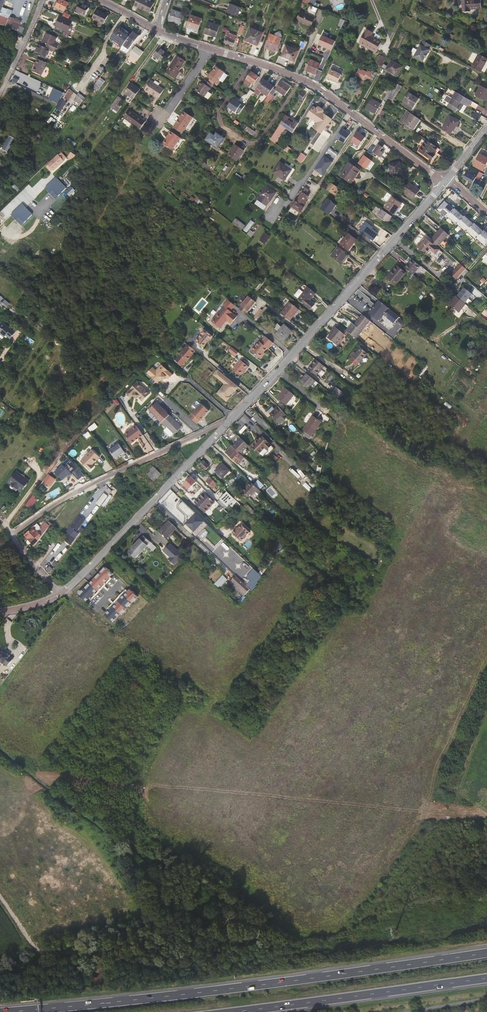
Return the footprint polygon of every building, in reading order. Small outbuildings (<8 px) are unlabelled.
[(64,0),(59,0),(57,4),(56,4),(54,8),(58,10),(59,9),(64,11),(69,3),(64,0)] [(135,5),(150,12),(154,3),(150,1),(151,0),(137,0),(135,5)] [(480,0),(475,0),(469,0),(464,0),(462,0),(463,12),(469,12),(469,9),(481,8),(480,0)] [(89,8),(80,3),(77,10),(85,15),(89,8)] [(240,8),(230,4),(227,11),(237,15),(240,8)] [(311,25),(318,8),(315,7),(309,4),(305,14),(300,12),(297,20),(311,25)] [(108,15),(97,9),(92,18),(99,21),(97,24),(101,26),(103,23),(104,24),(108,15)] [(183,13),(172,10),(169,20),(180,23),(183,13)] [(202,18),(190,15),(186,27),(198,30),(202,18)] [(17,31),(20,23),(14,21),(15,19),(9,17),(8,19),(0,16),(0,24),(17,31)] [(70,26),(72,21),(62,17),(58,27),(56,26),(54,31),(69,38),(73,27),(70,26)] [(219,26),(207,22),(204,33),(216,37),(219,26)] [(125,32),(126,30),(119,26),(109,39),(121,48),(130,36),(125,32)] [(263,33),(250,28),(245,40),(258,45),(263,33)] [(372,33),(367,30),(359,44),(375,53),(381,42),(371,36),(372,33)] [(121,49),(126,53),(139,36),(133,32),(131,34),(130,36),(121,48),(121,49)] [(270,34),(265,46),(277,50),(278,47),(279,48),(281,43),(279,42),(281,38),(282,36),(281,33),(278,32),(275,33),(274,36),(270,34)] [(55,51),(58,44),(54,43),(56,38),(57,37),(46,33),(41,45),(49,49),(55,51)] [(236,36),(228,33),(224,43),(233,45),(236,36)] [(104,34),(99,41),(102,43),(108,36),(104,34)] [(333,40),(321,35),(316,45),(329,51),(333,40)] [(418,44),(411,55),(424,62),(430,51),(429,50),(431,45),(424,41),(421,46),(418,44)] [(41,45),(39,44),(34,54),(43,58),(50,61),(52,56),(47,54),(49,49),(41,45)] [(298,50),(286,45),(282,56),(294,61),(298,50)] [(137,60),(144,51),(135,46),(129,54),(137,60)] [(153,55),(161,61),(163,57),(166,53),(159,48),(153,55)] [(480,73),(486,60),(486,59),(479,54),(471,68),(480,73)] [(376,64),(381,67),(383,64),(386,58),(380,55),(376,64)] [(187,62),(178,56),(166,72),(176,79),(181,73),(180,72),(187,62)] [(46,63),(37,59),(32,71),(41,75),(46,63)] [(320,65),(309,60),(305,70),(315,75),(320,65)] [(414,68),(416,63),(413,61),(410,60),(407,64),(414,68)] [(402,67),(391,61),(386,70),(397,76),(402,67)] [(216,66),(212,72),(210,75),(209,74),(207,77),(209,79),(214,83),(217,84),(219,81),(222,83),(227,76),(223,73),(224,72),(216,66)] [(366,77),(370,79),(373,81),(373,80),(377,73),(374,72),(373,74),(367,71),(366,73),(359,69),(356,75),(363,80),(363,79),(364,80),(366,77)] [(341,75),(331,70),(327,78),(337,83),(341,75)] [(252,71),(244,82),(248,85),(250,82),(254,85),(259,77),(252,71)] [(274,95),(277,90),(275,89),(281,81),(283,82),(284,81),(292,86),(294,82),(282,77),(274,87),(274,88),(270,93),(274,95)] [(95,83),(101,87),(105,82),(100,78),(95,83)] [(254,92),(259,95),(261,93),(267,98),(270,93),(274,88),(274,87),(263,79),(255,91),(254,92)] [(161,87),(151,80),(145,89),(155,96),(161,87)] [(200,86),(196,92),(204,98),(210,88),(212,84),(208,82),(205,80),(202,83),(201,82),(199,85),(200,86)] [(275,89),(277,90),(285,96),(291,87),(283,82),(281,81),(275,89)] [(95,83),(91,89),(94,91),(96,89),(98,90),(101,87),(95,83)] [(125,93),(133,99),(140,89),(132,83),(125,93)] [(397,84),(395,87),(392,93),(388,99),(389,99),(390,99),(391,100),(392,101),(402,87),(397,84)] [(481,86),(476,95),(486,101),(486,99),(486,89),(481,86)] [(62,92),(52,87),(47,98),(57,103),(62,92)] [(73,93),(69,90),(67,93),(62,100),(60,102),(64,105),(66,103),(68,100),(73,93)] [(383,100),(387,102),(388,99),(392,93),(388,91),(383,100)] [(306,95),(302,92),(297,98),(302,101),(306,95)] [(452,98),(463,105),(465,103),(469,105),(476,109),(478,105),(471,101),(464,97),(457,93),(456,92),(452,98)] [(276,97),(274,95),(270,93),(267,98),(265,101),(268,103),(270,100),(271,99),(273,100),(276,97)] [(418,99),(409,93),(401,104),(411,111),(418,99)] [(75,100),(80,104),(83,100),(77,95),(76,97),(77,97),(75,100)] [(111,107),(116,110),(119,106),(123,99),(119,96),(111,107)] [(236,112),(240,114),(246,105),(233,97),(227,107),(236,113),(236,112)] [(460,111),(463,105),(452,98),(452,99),(449,103),(460,111)] [(380,105),(371,100),(366,109),(375,114),(380,105)] [(326,115),(314,107),(307,116),(311,118),(307,123),(322,134),(322,133),(332,119),(326,115)] [(146,120),(130,109),(124,117),(141,128),(146,120)] [(407,111),(400,122),(405,125),(407,126),(408,127),(410,129),(413,131),(420,120),(407,111)] [(478,121),(481,116),(474,111),(471,117),(478,121)] [(173,128),(182,134),(193,118),(184,112),(173,128)] [(280,124),(283,126),(285,127),(293,132),(299,123),(295,121),(294,124),(288,120),(289,117),(286,115),(280,124)] [(450,116),(442,129),(450,135),(453,130),(454,130),(459,122),(450,116)] [(279,125),(270,140),(274,143),(285,127),(283,126),(280,124),(279,125)] [(245,130),(252,135),(256,138),(258,134),(262,129),(260,128),(258,130),(256,130),(255,132),(253,130),(254,128),(249,125),(248,126),(247,126),(247,127),(245,130)] [(173,128),(171,132),(181,138),(183,135),(182,134),(173,128)] [(342,129),(336,138),(344,143),(350,134),(342,129)] [(181,138),(171,132),(168,136),(169,136),(167,140),(165,139),(162,144),(172,151),(181,138)] [(225,138),(216,132),(214,135),(211,132),(206,140),(218,148),(225,138)] [(357,132),(351,141),(359,147),(365,138),(357,132)] [(322,134),(318,140),(324,144),(328,137),(322,133),(322,134)] [(13,138),(8,134),(1,145),(6,148),(13,138)] [(318,140),(312,148),(318,152),(324,144),(318,140)] [(429,159),(430,159),(433,155),(433,154),(437,148),(427,140),(419,152),(429,159)] [(379,160),(381,157),(383,153),(380,151),(383,147),(378,144),(373,152),(377,155),(376,157),(377,158),(379,160)] [(244,151),(235,145),(229,155),(237,160),(244,151)] [(433,155),(430,159),(432,161),(433,161),(434,160),(441,151),(438,149),(437,148),(433,154),(433,155)] [(58,154),(47,164),(48,165),(53,170),(54,171),(64,161),(64,160),(66,158),(62,153),(59,155),(58,154)] [(303,163),(307,155),(301,153),(297,160),(303,163)] [(480,154),(473,166),(482,171),(486,162),(486,158),(480,154)] [(315,169),(324,176),(334,161),(325,155),(315,169)] [(358,164),(366,169),(372,161),(364,156),(358,164)] [(285,165),(280,162),(273,172),(284,180),(286,182),(292,173),(296,169),(287,163),(285,165)] [(402,171),(400,162),(389,164),(392,178),(403,176),(402,171)] [(360,170),(350,163),(340,176),(351,183),(360,170)] [(468,182),(472,185),(476,178),(468,173),(464,179),(468,182)] [(45,187),(55,199),(67,188),(57,176),(45,187)] [(336,196),(338,193),(337,192),(338,190),(339,188),(329,181),(324,188),(336,196)] [(419,190),(409,183),(403,192),(413,199),(419,190)] [(70,196),(76,190),(71,185),(65,192),(70,196)] [(271,189),(267,186),(257,200),(254,204),(265,212),(277,195),(278,196),(280,193),(271,188),(271,189)] [(65,192),(59,198),(65,203),(70,197),(65,192)] [(309,197),(306,195),(302,192),(296,201),(291,207),(295,209),(297,211),(299,212),(304,206),(302,205),(309,197)] [(199,202),(195,199),(192,196),(189,199),(197,205),(199,202)] [(195,199),(199,202),(203,205),(205,203),(197,196),(195,199)] [(402,204),(392,197),(385,208),(395,214),(402,204)] [(320,209),(330,215),(337,204),(327,198),(320,209)] [(58,201),(53,206),(58,210),(63,205),(58,201)] [(438,209),(447,217),(448,216),(454,209),(451,207),(451,208),(444,202),(438,209)] [(392,216),(376,206),(372,212),(387,223),(392,216)] [(28,214),(22,208),(15,215),(22,220),(28,214)] [(460,215),(454,209),(448,216),(454,221),(454,222),(457,225),(458,223),(464,217),(461,214),(460,215)] [(468,230),(474,224),(471,221),(470,222),(464,217),(458,223),(464,228),(464,229),(467,232),(468,230)] [(242,230),(245,226),(236,218),(232,223),(242,230)] [(255,223),(251,220),(243,230),(247,233),(250,229),(251,230),(254,226),(253,225),(255,223)] [(375,229),(370,225),(368,227),(364,224),(359,230),(373,241),(378,234),(374,230),(375,229)] [(474,224),(468,230),(474,236),(477,239),(478,238),(484,231),(481,229),(480,230),(474,224)] [(448,235),(442,229),(432,240),(434,241),(436,243),(439,246),(449,235),(448,235)] [(484,231),(478,238),(484,243),(483,244),(486,246),(486,245),(486,234),(484,231)] [(259,240),(263,243),(269,235),(265,232),(259,240)] [(407,237),(412,241),(415,238),(410,233),(407,237)] [(357,240),(348,234),(340,245),(348,251),(357,240)] [(434,245),(436,243),(434,241),(432,244),(425,238),(417,246),(427,254),(430,249),(436,254),(439,250),(434,245)] [(342,264),(346,259),(345,259),(348,255),(338,247),(331,256),(342,264)] [(412,259),(405,268),(413,275),(420,266),(412,259)] [(456,279),(466,269),(460,264),(451,274),(456,279)] [(391,274),(390,273),(386,279),(395,286),(406,273),(398,266),(391,274)] [(254,291),(256,293),(268,278),(266,276),(264,279),(256,289),(254,291)] [(310,301),(316,293),(308,287),(304,291),(300,288),(294,295),(298,298),(298,299),(311,309),(315,305),(310,301)] [(356,294),(371,304),(376,298),(361,287),(356,294)] [(460,293),(457,297),(465,303),(472,294),(464,288),(461,291),(460,290),(458,292),(460,293)] [(256,302),(249,296),(241,305),(239,308),(246,314),(248,311),(256,302)] [(235,305),(228,299),(223,305),(224,306),(211,321),(220,329),(227,320),(231,324),(237,316),(231,311),(235,305)] [(399,317),(379,301),(369,313),(378,320),(380,320),(382,317),(382,315),(385,312),(386,313),(386,317),(394,323),(399,317)] [(281,313),(290,320),(299,309),(290,302),(281,313)] [(270,310),(265,306),(257,316),(262,320),(270,310)] [(362,331),(370,321),(365,317),(363,315),(355,325),(362,331)] [(262,320),(257,316),(254,321),(260,326),(263,321),(262,320)] [(402,328),(406,322),(401,318),(397,324),(402,328)] [(2,322),(0,325),(0,334),(5,338),(6,336),(10,339),(16,332),(2,322)] [(353,323),(346,331),(348,332),(356,339),(362,331),(355,325),(353,323)] [(384,332),(372,323),(371,324),(383,334),(384,332)] [(292,332),(284,324),(282,327),(279,325),(275,329),(278,331),(275,334),(283,342),(292,332)] [(336,327),(345,335),(348,332),(346,331),(339,324),(336,327)] [(214,333),(206,327),(204,330),(212,336),(214,333)] [(336,345),(342,338),(345,335),(336,327),(335,327),(332,330),(334,331),(328,338),(336,345)] [(195,341),(203,347),(212,336),(204,330),(204,329),(201,333),(202,333),(195,341)] [(261,342),(260,341),(251,351),(260,358),(264,352),(265,354),(274,343),(266,336),(261,342)] [(195,351),(188,344),(177,357),(185,363),(187,360),(188,361),(191,357),(190,356),(192,354),(195,351)] [(238,352),(231,347),(228,350),(235,356),(238,352)] [(357,354),(354,358),(351,361),(358,366),(368,354),(368,353),(362,349),(362,348),(357,354)] [(249,366),(240,360),(233,370),(240,375),(243,372),(245,369),(246,370),(249,366)] [(320,379),(328,370),(315,360),(308,370),(320,379)] [(173,375),(161,365),(156,370),(153,367),(147,373),(152,378),(156,382),(158,383),(161,380),(162,381),(166,377),(168,380),(173,375)] [(205,381),(213,372),(208,368),(200,378),(205,381)] [(236,391),(239,387),(219,370),(215,374),(224,381),(223,382),(224,382),(226,384),(218,394),(227,401),(230,397),(229,397),(235,390),(236,391)] [(299,383),(308,390),(311,386),(314,388),(318,383),(307,374),(299,383)] [(148,392),(135,380),(124,391),(129,396),(131,393),(132,394),(134,392),(136,395),(141,399),(148,392)] [(336,387),(331,393),(338,398),(343,392),(336,387)] [(294,395),(285,388),(277,398),(286,405),(294,395)] [(287,404),(290,406),(297,399),(294,397),(287,404)] [(150,410),(156,416),(165,408),(162,405),(160,406),(157,403),(150,410)] [(189,416),(196,423),(209,410),(201,403),(189,416)] [(278,406),(275,410),(276,411),(271,415),(278,423),(280,425),(283,422),(285,420),(283,417),(285,414),(278,406)] [(156,416),(163,423),(170,416),(166,412),(167,411),(165,408),(156,416)] [(257,414),(253,417),(261,425),(266,430),(269,427),(257,414)] [(181,427),(170,416),(163,423),(167,428),(164,431),(171,437),(174,433),(174,434),(181,427)] [(321,422),(312,416),(303,430),(306,432),(304,435),(310,439),(312,436),(321,422)] [(261,425),(253,417),(251,420),(259,427),(261,425)] [(142,433),(135,423),(123,432),(130,442),(142,433)] [(238,439),(232,446),(233,447),(240,453),(247,445),(237,435),(236,437),(238,439)] [(254,443),(250,446),(259,454),(260,456),(262,456),(267,451),(267,449),(271,445),(262,437),(258,441),(256,444),(254,443)] [(126,454),(120,444),(110,451),(116,459),(120,456),(121,455),(122,456),(126,454)] [(233,447),(227,454),(236,462),(242,456),(240,453),(233,447)] [(93,466),(91,464),(99,456),(92,449),(80,460),(90,470),(93,466)] [(78,468),(69,459),(55,472),(62,479),(70,472),(72,474),(78,468)] [(209,466),(203,461),(200,464),(206,470),(209,466)] [(231,472),(223,465),(219,469),(218,468),(215,471),(222,478),(227,473),(229,475),(231,472)] [(161,474),(154,467),(150,470),(151,471),(148,475),(154,481),(155,479),(157,481),(161,478),(159,476),(161,474)] [(21,491),(28,481),(16,472),(8,482),(12,485),(18,489),(21,491)] [(54,478),(49,474),(43,482),(48,485),(54,478)] [(191,476),(183,484),(189,490),(197,482),(191,476)] [(217,484),(210,478),(206,482),(213,488),(217,484)] [(243,491),(250,497),(258,489),(254,485),(251,482),(243,491)] [(91,500),(97,503),(103,491),(98,488),(91,500)] [(258,489),(250,497),(254,501),(262,492),(259,489),(258,489)] [(105,492),(96,503),(100,506),(108,495),(105,492)] [(205,512),(215,503),(204,493),(195,502),(205,512)] [(183,500),(176,507),(189,519),(183,525),(193,534),(205,521),(183,500)] [(255,512),(246,504),(244,506),(252,515),(255,512)] [(79,517),(71,527),(77,531),(84,521),(79,517)] [(167,538),(176,528),(169,521),(159,531),(167,538)] [(41,529),(39,531),(43,534),(50,526),(46,523),(41,529)] [(243,524),(240,527),(248,534),(251,531),(243,524)] [(33,528),(27,534),(30,538),(29,540),(35,546),(42,537),(43,534),(39,531),(41,529),(38,525),(35,528),(34,527),(33,528)] [(216,545),(222,538),(208,525),(205,528),(211,533),(207,537),(216,545)] [(240,527),(240,526),(239,528),(237,530),(236,529),(233,532),(242,540),(248,534),(240,527)] [(70,533),(66,539),(71,543),(76,537),(70,533)] [(147,545),(150,542),(144,536),(141,539),(140,539),(131,548),(132,549),(138,555),(148,546),(147,545)] [(273,544),(280,550),(284,545),(276,539),(273,544)] [(138,555),(132,549),(128,553),(135,559),(138,555)] [(273,559),(271,557),(263,567),(266,569),(267,568),(273,559)] [(80,595),(89,603),(113,573),(104,565),(80,595)] [(244,595),(249,589),(235,576),(230,581),(233,584),(232,585),(243,596),(243,595),(244,595)] [(128,591),(126,589),(104,614),(115,623),(138,596),(130,589),(128,591)] [(247,613),(255,602),(247,595),(245,596),(244,595),(243,595),(243,596),(239,601),(236,604),(238,605),(246,613),(247,613)] [(334,614),(327,609),(324,614),(331,619),(334,614)] [(0,658),(6,662),(7,662),(11,664),(16,658),(11,654),(10,655),(8,653),(10,651),(3,646),(2,647),(1,646),(0,646),(0,656),(1,656),(0,658)] [(228,899),(222,894),(217,900),(221,904),(224,900),(226,902),(228,899)] [(189,907),(185,899),(183,901),(182,900),(180,901),(184,910),(189,907)]
